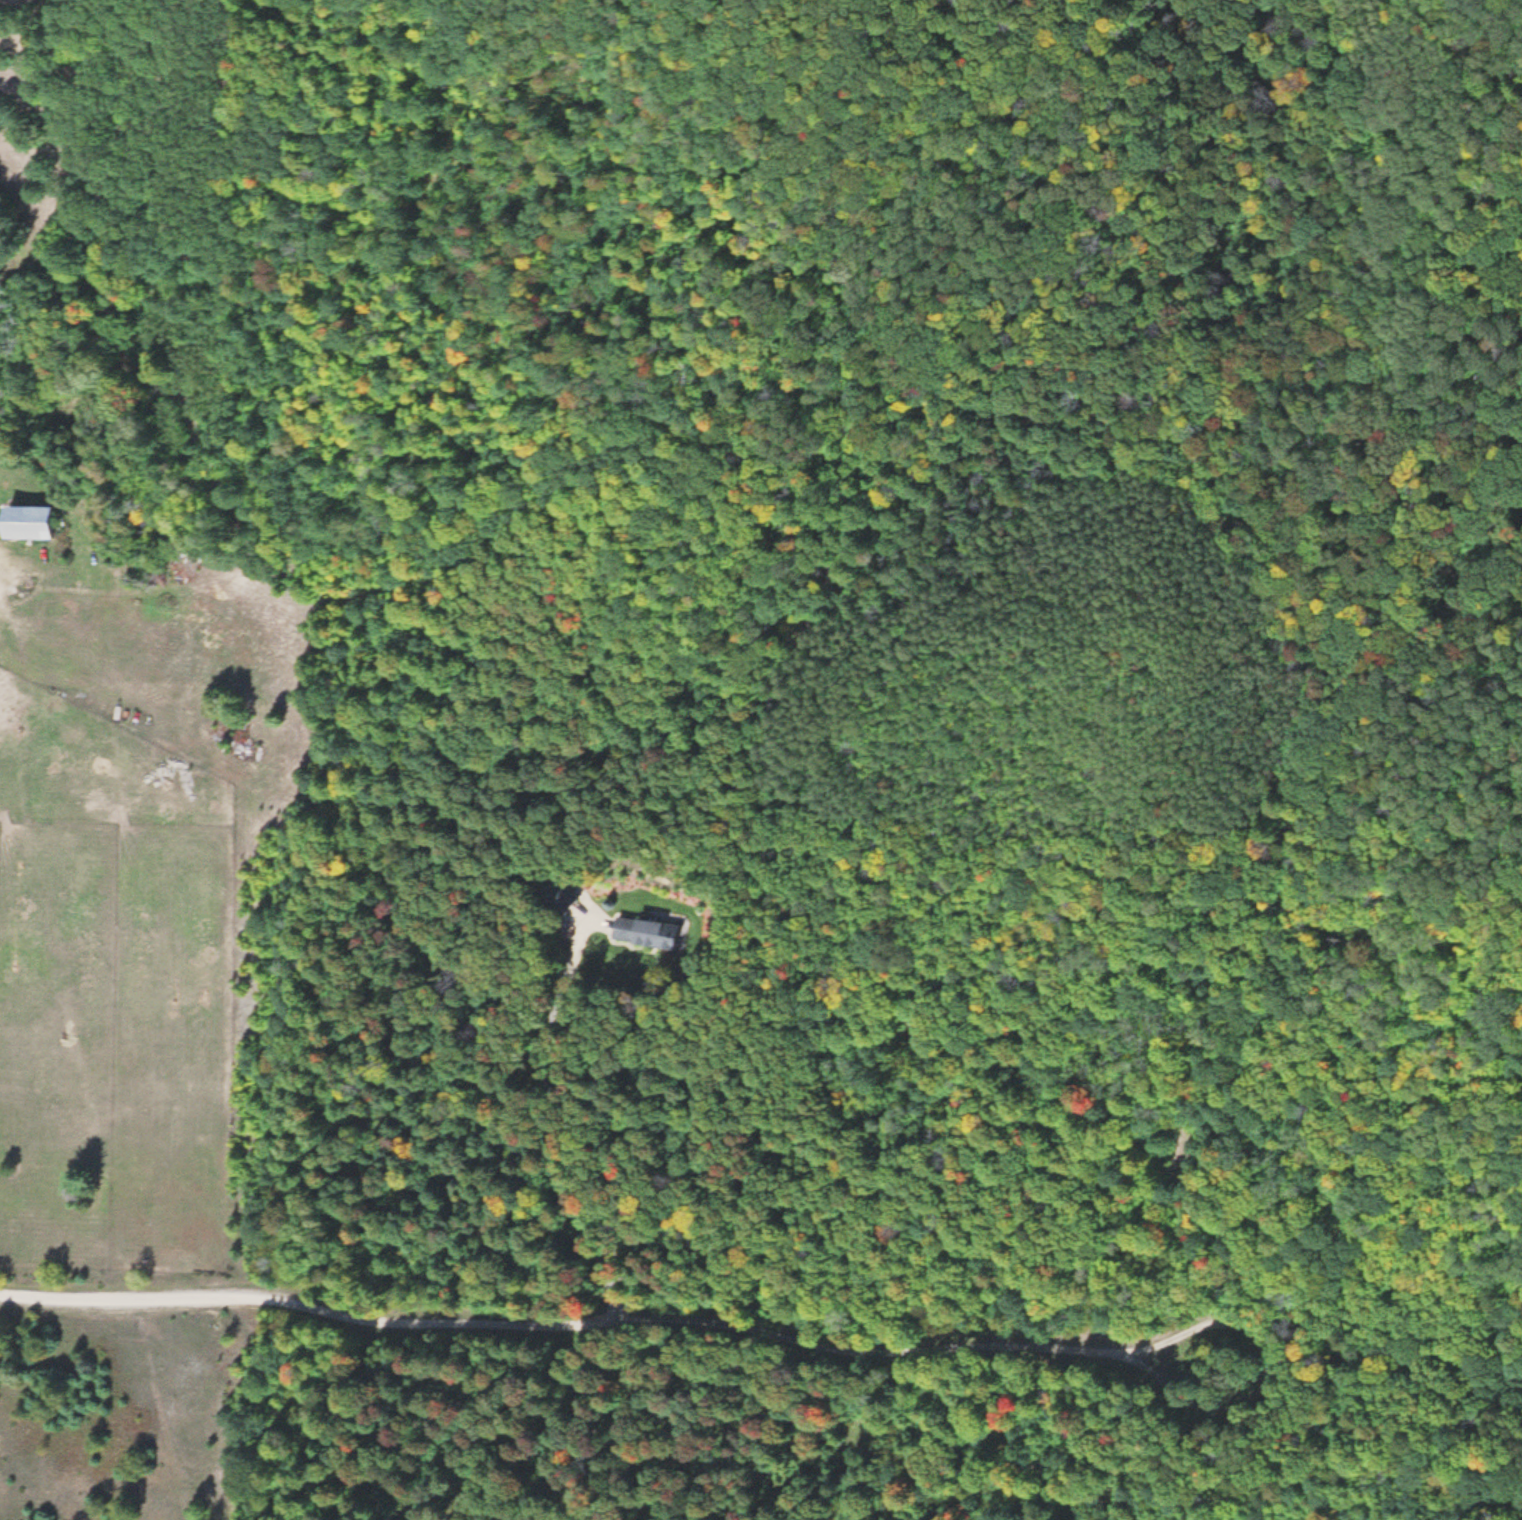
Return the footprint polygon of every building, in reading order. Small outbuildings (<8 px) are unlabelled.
[(60,506),(13,506),(13,540),(60,540),(60,506)] [(619,915),(615,938),(679,949),(683,926),(619,915)]
